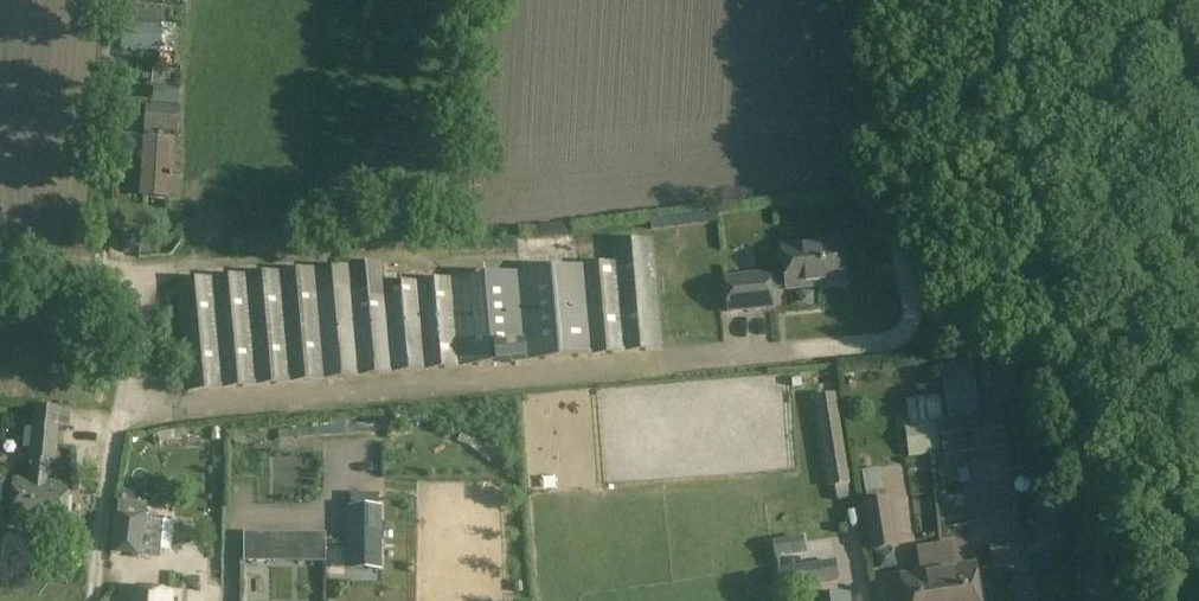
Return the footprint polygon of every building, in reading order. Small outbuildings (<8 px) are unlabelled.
[(121,49),(161,52),(164,26),(124,23),(121,49)] [(153,103),(179,105),(180,89),(155,87),(153,103)] [(179,107),(146,104),(144,129),(176,132),(179,107)] [(180,178),(168,177),(170,141),(145,140),(141,197),(179,199),(180,178)] [(377,264),(317,270),(177,282),(187,394),(662,351),(652,240),(613,244),(615,263),(384,284),(383,278),(377,264)] [(787,290),(843,285),(839,243),(783,248),(787,290)] [(770,272),(725,276),(728,313),(774,310),(770,272)] [(159,368),(160,377),(167,376),(166,368),(159,368)] [(723,451),(777,452),(778,375),(757,375),(757,402),(723,402),(723,451)] [(59,411),(61,397),(39,394),(37,407),(59,411)] [(811,401),(813,415),(817,414),(829,487),(844,484),(830,398),(811,401)] [(949,457),(1007,448),(1002,417),(944,427),(949,457)] [(947,453),(943,423),(910,427),(906,427),(910,458),(947,453)] [(32,427),(28,460),(55,463),(59,431),(32,427)] [(1028,493),(1024,466),(995,470),(998,497),(1028,493)] [(33,467),(31,481),(13,479),(12,492),(0,490),(0,512),(9,513),(8,524),(65,530),(70,486),(45,483),(47,469),(33,467)] [(349,508),(349,557),(382,557),(382,508),(380,508),(380,494),(350,494),(350,508),(349,508)] [(896,548),(888,501),(864,505),(872,552),(896,548)] [(109,554),(143,557),(148,520),(114,517),(109,554)] [(979,542),(997,538),(993,521),(976,524),(979,542)] [(286,548),(306,552),(308,539),(289,535),(286,548)] [(245,562),(273,562),(274,536),(245,536),(245,562)] [(773,542),(775,556),(803,552),(801,538),(773,542)] [(957,571),(952,542),(933,545),(942,600),(979,600),(974,568),(957,571)] [(921,576),(901,580),(905,600),(942,600),(933,545),(917,547),(921,576)] [(993,548),(995,565),(1009,562),(1006,545),(993,548)] [(834,562),(778,571),(781,590),(837,580),(834,562)] [(306,583),(278,581),(277,600),(331,600),(331,597),(305,596),(306,583)] [(125,600),(171,600),(171,594),(126,591),(125,600)]
